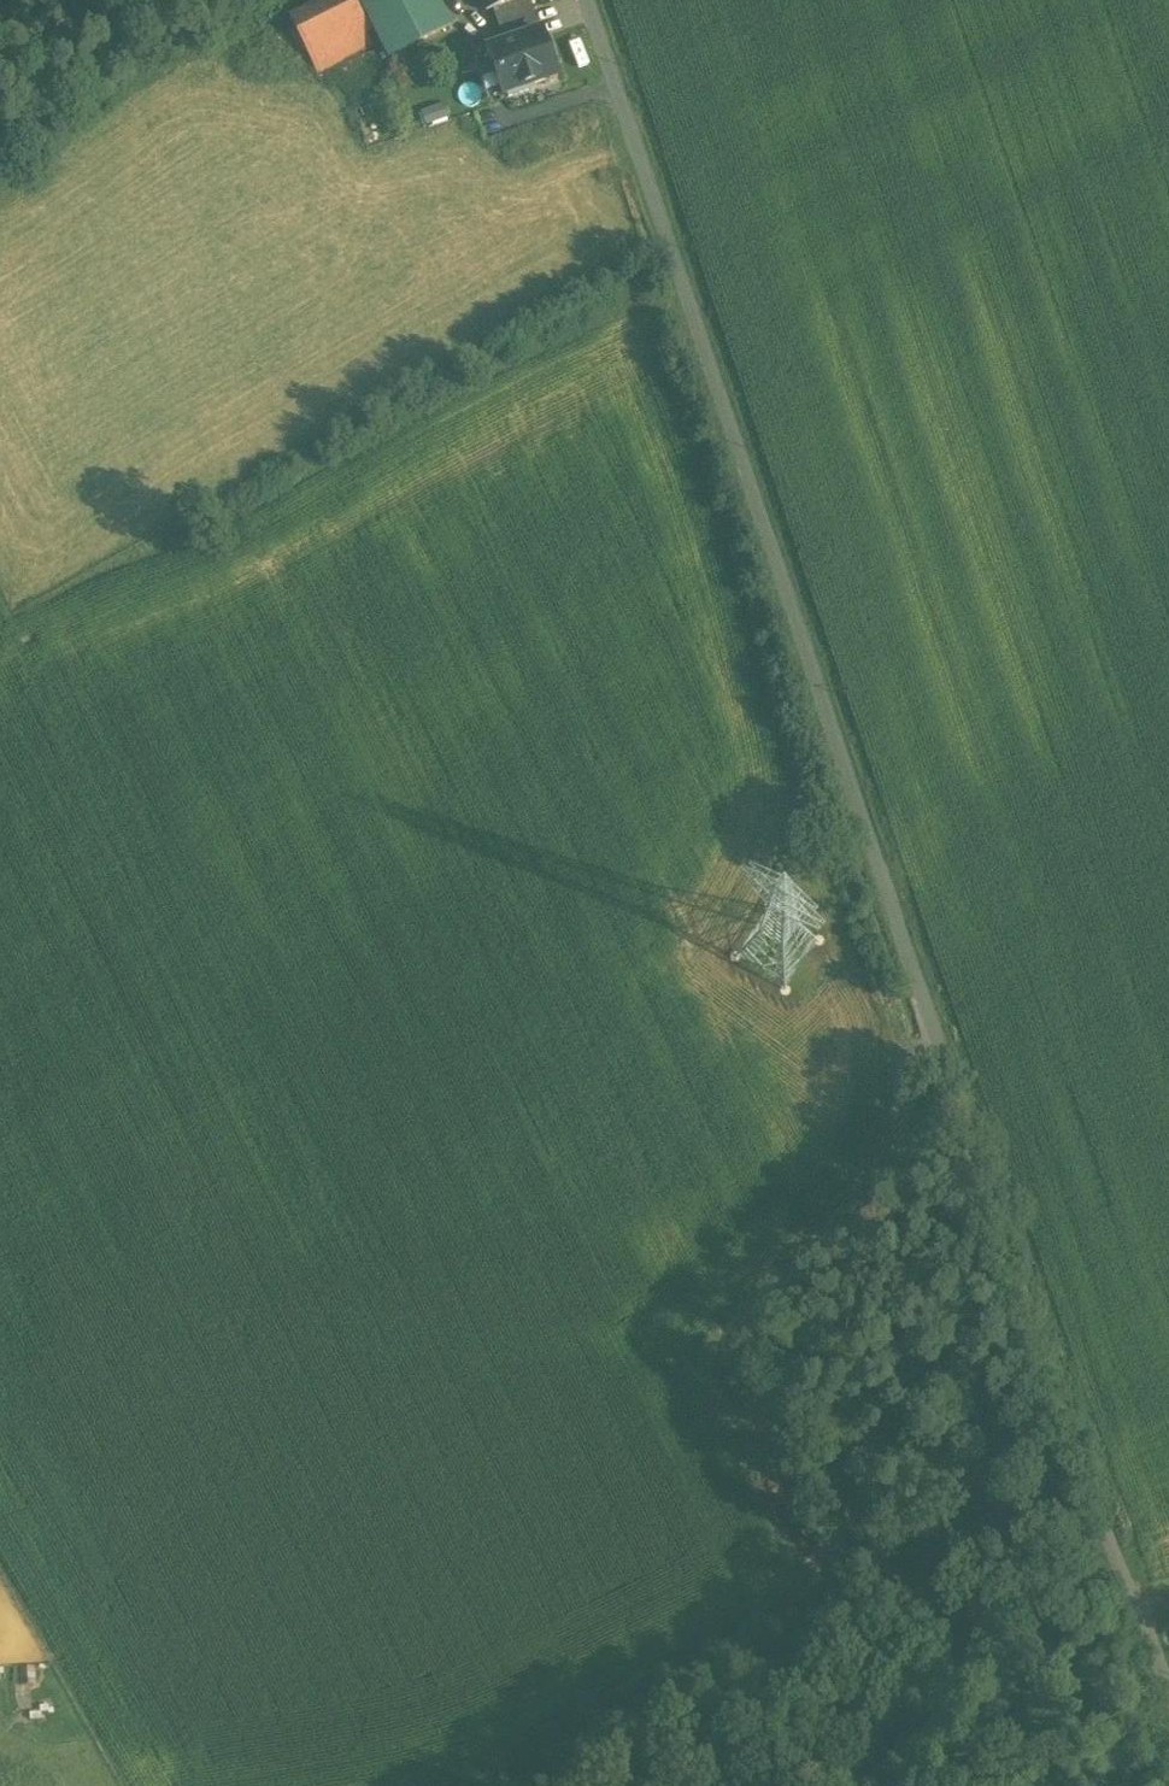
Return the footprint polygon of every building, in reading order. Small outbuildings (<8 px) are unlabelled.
[(298,32),(356,3),(354,0),(323,0),(290,17),(298,32)] [(381,42),(389,57),(450,26),(437,0),(360,0),(381,42)] [(486,12),(497,8),(509,42),(541,31),(530,0),(482,0),(486,12)] [(298,32),(309,54),(347,35),(367,25),(356,3),(298,32)] [(509,42),(488,50),(504,96),(557,77),(541,31),(509,42)] [(347,35),(309,54),(316,67),(354,48),(347,35)]
